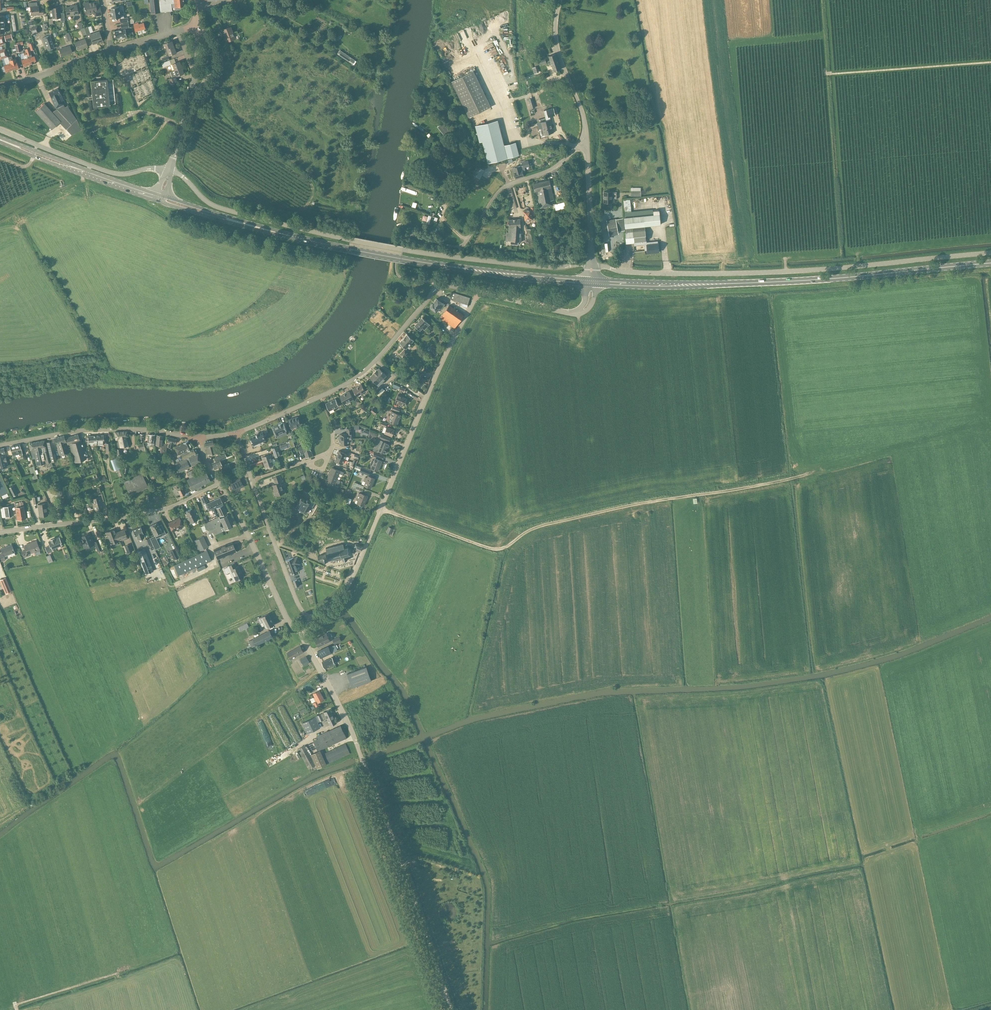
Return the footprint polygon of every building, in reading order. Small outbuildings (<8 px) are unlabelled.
[(172,3),(175,3),(175,7),(185,6),(184,0),(150,0),(151,14),(160,12),(160,11),(172,10),(172,3)] [(29,7),(30,7),(31,15),(39,14),(39,15),(43,14),(43,9),(38,9),(38,6),(37,6),(37,2),(29,3),(29,7)] [(86,14),(94,12),(95,16),(101,15),(100,7),(96,8),(95,2),(89,3),(88,2),(84,3),(86,14)] [(70,7),(66,7),(67,16),(78,15),(77,5),(70,6),(70,7)] [(119,6),(111,8),(113,18),(121,17),(121,18),(120,18),(121,23),(129,21),(128,17),(124,18),(124,15),(121,15),(119,6)] [(63,13),(60,13),(59,7),(51,8),(53,18),(60,18),(61,21),(64,21),(63,13)] [(129,23),(121,24),(122,28),(123,28),(123,29),(115,31),(116,38),(119,37),(120,38),(124,38),(124,36),(127,36),(126,29),(125,28),(130,27),(129,23)] [(139,23),(134,24),(136,31),(146,28),(144,23),(139,24),(139,23)] [(37,26),(29,28),(31,35),(39,32),(37,26)] [(88,38),(91,37),(93,43),(97,41),(98,42),(102,41),(99,31),(91,34),(88,26),(84,27),(86,34),(88,38)] [(231,27),(223,30),(227,42),(235,39),(231,27)] [(54,48),(51,39),(49,35),(42,37),(45,47),(47,46),(48,50),(54,48)] [(78,50),(83,48),(84,48),(88,47),(85,39),(75,42),(78,50)] [(14,45),(15,46),(16,52),(21,50),(20,45),(23,44),(22,41),(16,43),(17,44),(14,45)] [(167,49),(175,47),(172,41),(165,43),(167,49)] [(70,46),(60,49),(62,55),(72,52),(70,46)] [(175,47),(167,49),(170,55),(177,53),(175,47)] [(8,57),(8,55),(6,48),(0,50),(0,59),(4,58),(6,65),(4,65),(4,66),(3,66),(2,68),(3,71),(4,71),(6,71),(6,72),(12,70),(9,60),(8,57)] [(34,56),(32,56),(29,48),(25,49),(28,58),(30,64),(36,62),(34,56)] [(30,64),(28,58),(25,49),(23,50),(23,52),(22,53),(24,59),(21,60),(23,66),(30,64)] [(337,54),(354,65),(357,61),(340,49),(337,54)] [(554,60),(557,59),(555,54),(549,56),(550,60),(548,61),(549,64),(552,63),(554,62),(554,60)] [(12,56),(8,57),(9,60),(12,70),(19,68),(17,61),(14,62),(12,56)] [(545,57),(537,59),(539,65),(546,63),(545,57)] [(554,62),(552,63),(554,71),(561,69),(557,59),(554,60),(554,62)] [(173,64),(175,70),(182,67),(180,61),(173,64)] [(176,76),(177,76),(184,73),(182,67),(175,70),(170,71),(172,77),(168,79),(170,85),(178,82),(176,76)] [(491,107),(474,71),(452,81),(469,117),(491,107)] [(93,104),(93,107),(110,105),(110,104),(116,104),(114,91),(113,79),(107,80),(107,79),(101,79),(101,77),(96,77),(97,80),(90,80),(92,96),(84,97),(84,100),(86,100),(87,104),(93,104)] [(58,88),(49,93),(51,97),(51,98),(55,108),(55,107),(56,108),(65,104),(60,93),(58,88)] [(52,112),(45,103),(35,111),(52,129),(59,122),(66,129),(71,135),(82,130),(77,119),(67,105),(65,107),(64,105),(52,112)] [(555,115),(553,108),(544,111),(545,118),(555,115)] [(542,135),(545,135),(554,132),(551,119),(541,122),(541,121),(537,122),(539,129),(541,129),(542,135)] [(498,120),(475,126),(479,141),(480,142),(482,142),(488,163),(519,155),(516,142),(504,145),(498,120)] [(440,126),(438,128),(444,136),(449,132),(446,128),(443,124),(440,126)] [(523,165),(521,166),(513,168),(516,178),(524,176),(523,171),(525,170),(524,168),(530,166),(528,160),(522,162),(523,165)] [(477,166),(472,174),(480,178),(482,175),(484,170),(477,166)] [(550,180),(533,184),(535,191),(536,191),(540,207),(548,206),(547,201),(554,200),(551,187),(550,180)] [(640,196),(640,187),(630,187),(630,196),(640,196)] [(604,191),(604,202),(612,202),(614,202),(614,199),(616,199),(617,192),(612,192),(612,191),(610,191),(610,190),(606,190),(606,191),(604,191)] [(531,210),(524,211),(526,220),(526,221),(530,221),(529,219),(532,219),(531,210)] [(653,214),(644,215),(645,221),(645,226),(661,224),(659,210),(655,210),(653,210),(653,214)] [(630,217),(624,217),(625,232),(626,243),(634,242),(644,241),(645,241),(646,241),(646,240),(645,226),(645,221),(644,215),(642,215),(630,217)] [(506,236),(506,241),(508,241),(516,241),(519,241),(522,242),(521,227),(520,219),(509,219),(510,228),(509,228),(509,232),(507,232),(506,236)] [(607,220),(608,229),(617,228),(616,219),(607,220)] [(527,229),(530,250),(538,249),(537,240),(536,240),(534,228),(527,229)] [(645,241),(644,241),(644,242),(644,244),(647,244),(647,245),(648,253),(659,252),(658,243),(658,241),(647,242),(646,242),(646,241),(645,241)] [(469,306),(471,297),(452,292),(450,299),(462,302),(461,304),(469,306)] [(441,309),(445,304),(443,303),(437,299),(433,304),(431,304),(430,306),(430,307),(437,312),(440,308),(441,309)] [(462,314),(449,305),(440,317),(454,326),(462,314)] [(420,330),(423,328),(425,330),(430,324),(423,317),(415,325),(420,330)] [(406,348),(414,340),(407,334),(400,343),(406,348)] [(427,349),(435,357),(440,352),(433,346),(432,347),(430,345),(427,349)] [(405,349),(399,354),(403,358),(408,352),(405,349)] [(377,384),(379,386),(385,379),(384,378),(387,375),(379,368),(370,378),(377,384)] [(415,384),(421,388),(426,380),(421,376),(415,384)] [(361,384),(353,389),(357,396),(361,393),(366,390),(361,384)] [(349,391),(340,396),(344,403),(345,404),(350,401),(354,399),(349,391)] [(405,405),(407,399),(401,396),(402,395),(398,394),(395,401),(405,405)] [(336,398),(326,403),(329,410),(334,408),(339,405),(336,398)] [(391,411),(387,421),(390,421),(397,424),(399,419),(401,415),(394,412),(391,411)] [(291,427),(301,424),(298,417),(289,420),(291,427)] [(279,425),(273,427),(276,435),(287,430),(284,423),(283,423),(282,422),(279,424),(279,425)] [(392,436),(395,430),(387,427),(385,433),(392,436)] [(347,434),(340,434),(340,436),(339,436),(339,439),(349,439),(353,439),(353,428),(346,428),(347,434)] [(118,447),(130,445),(127,432),(114,432),(116,440),(117,440),(118,447)] [(255,435),(251,437),(254,444),(266,439),(262,432),(259,433),(255,434),(255,435)] [(67,444),(69,443),(74,462),(87,459),(82,439),(80,440),(78,434),(66,438),(67,441),(66,442),(67,444)] [(55,438),(56,444),(57,448),(57,449),(59,455),(61,454),(62,456),(68,454),(67,453),(70,452),(67,444),(66,442),(64,435),(55,438)] [(97,443),(96,435),(88,436),(88,443),(90,443),(90,445),(93,444),(93,443),(97,443)] [(162,442),(163,436),(157,435),(155,435),(155,439),(156,439),(155,445),(160,446),(160,452),(166,452),(167,443),(164,443),(164,442),(162,442)] [(175,443),(176,439),(168,437),(167,441),(168,441),(167,446),(173,448),(174,443),(175,443)] [(385,453),(386,452),(386,453),(387,450),(388,447),(389,447),(390,445),(389,444),(389,443),(378,439),(374,450),(378,452),(379,450),(385,453)] [(37,464),(45,463),(46,462),(47,467),(52,466),(50,459),(51,459),(49,454),(50,454),(49,451),(47,451),(44,440),(30,443),(32,455),(35,455),(37,464)] [(178,455),(192,449),(188,440),(183,443),(175,447),(178,455)] [(221,449),(217,451),(215,445),(213,445),(212,440),(205,441),(206,447),(208,454),(217,452),(218,455),(223,454),(221,449)] [(11,451),(13,456),(12,456),(12,459),(14,459),(23,457),(22,450),(21,450),(20,444),(10,447),(11,451)] [(312,455),(309,444),(299,447),(301,454),(305,453),(307,457),(312,455)] [(274,453),(272,454),(262,457),(265,467),(269,466),(269,467),(270,468),(271,468),(272,467),(273,466),(272,465),(273,464),(271,459),(276,457),(280,455),(277,447),(272,448),(274,453)] [(181,454),(183,459),(196,454),(194,449),(181,454)] [(373,455),(382,459),(384,455),(382,455),(379,454),(370,450),(369,452),(373,454),(373,455)] [(337,456),(345,459),(347,454),(339,451),(337,456)] [(158,460),(154,452),(151,454),(156,464),(159,463),(157,460),(158,460)] [(192,465),(201,461),(198,453),(188,457),(189,459),(187,460),(186,458),(175,463),(178,471),(189,466),(188,463),(190,462),(192,465)] [(222,466),(219,460),(226,457),(225,453),(214,458),(214,459),(213,459),(214,462),(215,461),(215,462),(212,463),(214,469),(222,466)] [(345,459),(337,456),(335,461),(343,464),(345,459)] [(378,471),(382,461),(375,458),(374,460),(372,459),(370,465),(372,465),(371,468),(378,471)] [(370,475),(371,471),(366,468),(360,466),(360,467),(356,465),(354,468),(359,470),(360,469),(361,469),(360,471),(370,475)] [(29,467),(33,480),(38,478),(36,474),(38,474),(37,469),(35,470),(33,466),(29,467)] [(344,472),(340,471),(332,467),(330,473),(338,476),(339,473),(343,475),(344,472)] [(202,488),(201,486),(210,481),(205,471),(187,480),(173,486),(175,491),(173,492),(176,498),(187,493),(184,486),(189,484),(192,490),(197,488),(198,491),(202,488)] [(142,473),(124,482),(130,495),(148,486),(142,473)] [(341,481),(337,479),(338,476),(330,473),(328,479),(336,482),(339,484),(341,481)] [(282,482),(280,478),(280,475),(274,477),(276,484),(272,485),(274,491),(275,496),(284,493),(280,483),(282,482)] [(371,488),(375,478),(368,476),(368,477),(365,477),(364,481),(366,482),(364,485),(371,488)] [(229,482),(234,491),(245,485),(240,477),(229,482)] [(338,486),(335,485),(336,482),(328,479),(325,484),(337,489),(338,486)] [(312,500),(311,501),(307,499),(306,500),(301,498),(303,495),(296,491),(291,502),(296,505),(295,507),(299,509),(301,511),(301,510),(305,512),(309,505),(312,507),(315,502),(312,500)] [(155,501),(162,497),(159,492),(152,496),(155,501)] [(364,506),(368,496),(361,493),(361,494),(359,493),(356,500),(358,501),(357,503),(364,506)] [(99,497),(94,499),(93,494),(87,496),(90,506),(94,505),(95,510),(103,507),(101,501),(104,501),(102,494),(98,495),(99,497)] [(207,509),(208,510),(222,503),(220,498),(207,504),(204,505),(206,509),(207,509)] [(26,518),(24,506),(23,502),(15,503),(15,508),(17,520),(26,518)] [(40,516),(48,515),(46,503),(38,504),(40,516)] [(220,516),(227,513),(223,504),(212,509),(215,516),(219,514),(220,516)] [(0,507),(2,517),(12,516),(11,505),(0,507)] [(189,524),(197,520),(192,508),(185,512),(188,518),(186,519),(189,524)] [(224,529),(232,525),(227,514),(219,518),(219,517),(204,524),(208,533),(212,531),(214,535),(225,530),(224,529)] [(179,518),(168,523),(170,526),(170,527),(170,529),(172,529),(173,532),(176,530),(176,531),(178,531),(179,530),(180,529),(180,528),(183,526),(179,518)] [(156,538),(166,534),(161,524),(158,526),(157,523),(150,526),(154,535),(156,538)] [(141,527),(133,530),(135,536),(136,535),(138,540),(144,537),(143,533),(141,527)] [(122,541),(128,539),(124,530),(116,533),(114,529),(107,532),(111,543),(122,539),(122,541)] [(85,548),(94,544),(97,551),(102,549),(98,540),(93,542),(90,533),(82,536),(85,542),(83,543),(85,548)] [(160,547),(156,538),(154,535),(149,538),(155,549),(160,547)] [(199,538),(193,541),(198,551),(208,547),(203,536),(199,538)] [(52,549),(62,545),(59,537),(49,542),(50,545),(45,547),(48,553),(53,551),(52,549)] [(28,554),(39,550),(36,541),(25,545),(26,550),(23,551),(25,558),(29,556),(28,554)] [(217,560),(222,558),(236,552),(232,542),(213,550),(217,560)] [(348,546),(348,547),(344,548),(344,544),(344,543),(343,543),(343,544),(339,545),(338,544),(338,545),(335,546),(334,545),(334,546),(331,547),(330,546),(330,547),(326,548),(325,548),(326,549),(327,552),(325,553),(326,554),(318,555),(319,560),(325,559),(327,559),(327,560),(329,560),(330,561),(330,560),(333,559),(334,560),(335,560),(334,559),(337,558),(338,559),(339,558),(338,557),(342,557),(342,558),(343,561),(348,560),(347,556),(347,555),(350,555),(351,555),(351,554),(352,552),(353,552),(352,551),(351,548),(352,548),(351,547),(351,548),(348,547),(348,546)] [(354,549),(360,551),(362,546),(356,543),(354,549)] [(15,552),(12,544),(1,549),(3,553),(0,554),(0,557),(2,561),(5,560),(4,556),(15,552)] [(133,551),(130,544),(124,546),(127,553),(133,551)] [(153,571),(145,548),(136,552),(145,574),(153,571)] [(170,551),(174,560),(179,557),(175,548),(170,551)] [(178,575),(211,561),(206,550),(174,565),(178,575)] [(296,565),(300,564),(298,557),(293,558),(286,560),(291,574),(298,571),(296,565)] [(234,563),(227,567),(230,573),(234,581),(235,580),(243,577),(238,566),(236,567),(234,563)] [(262,626),(264,625),(266,629),(274,625),(268,613),(260,618),(263,622),(260,623),(262,626)] [(256,644),(273,636),(270,630),(253,638),(254,639),(256,644)] [(327,633),(315,639),(319,646),(330,641),(327,633)] [(290,659),(304,651),(300,645),(287,653),(290,659)] [(321,658),(332,653),(328,646),(318,651),(321,658)] [(304,666),(310,662),(306,656),(300,659),(304,666)] [(325,668),(335,664),(332,657),(322,662),(325,668)] [(352,688),(372,681),(366,666),(347,674),(352,688)] [(314,698),(316,702),(314,703),(316,706),(319,705),(318,703),(324,699),(319,690),(313,694),(315,697),(314,698)] [(337,723),(330,709),(324,712),(317,715),(320,721),(327,718),(331,726),(337,723)] [(315,716),(302,722),(307,733),(320,727),(315,716)] [(313,741),(318,751),(311,755),(306,745),(298,749),(309,769),(315,765),(317,769),(350,754),(346,744),(322,754),(320,750),(347,738),(341,725),(317,736),(318,739),(313,741)] [(335,778),(315,786),(316,789),(314,790),(315,792),(337,783),(335,778)]
